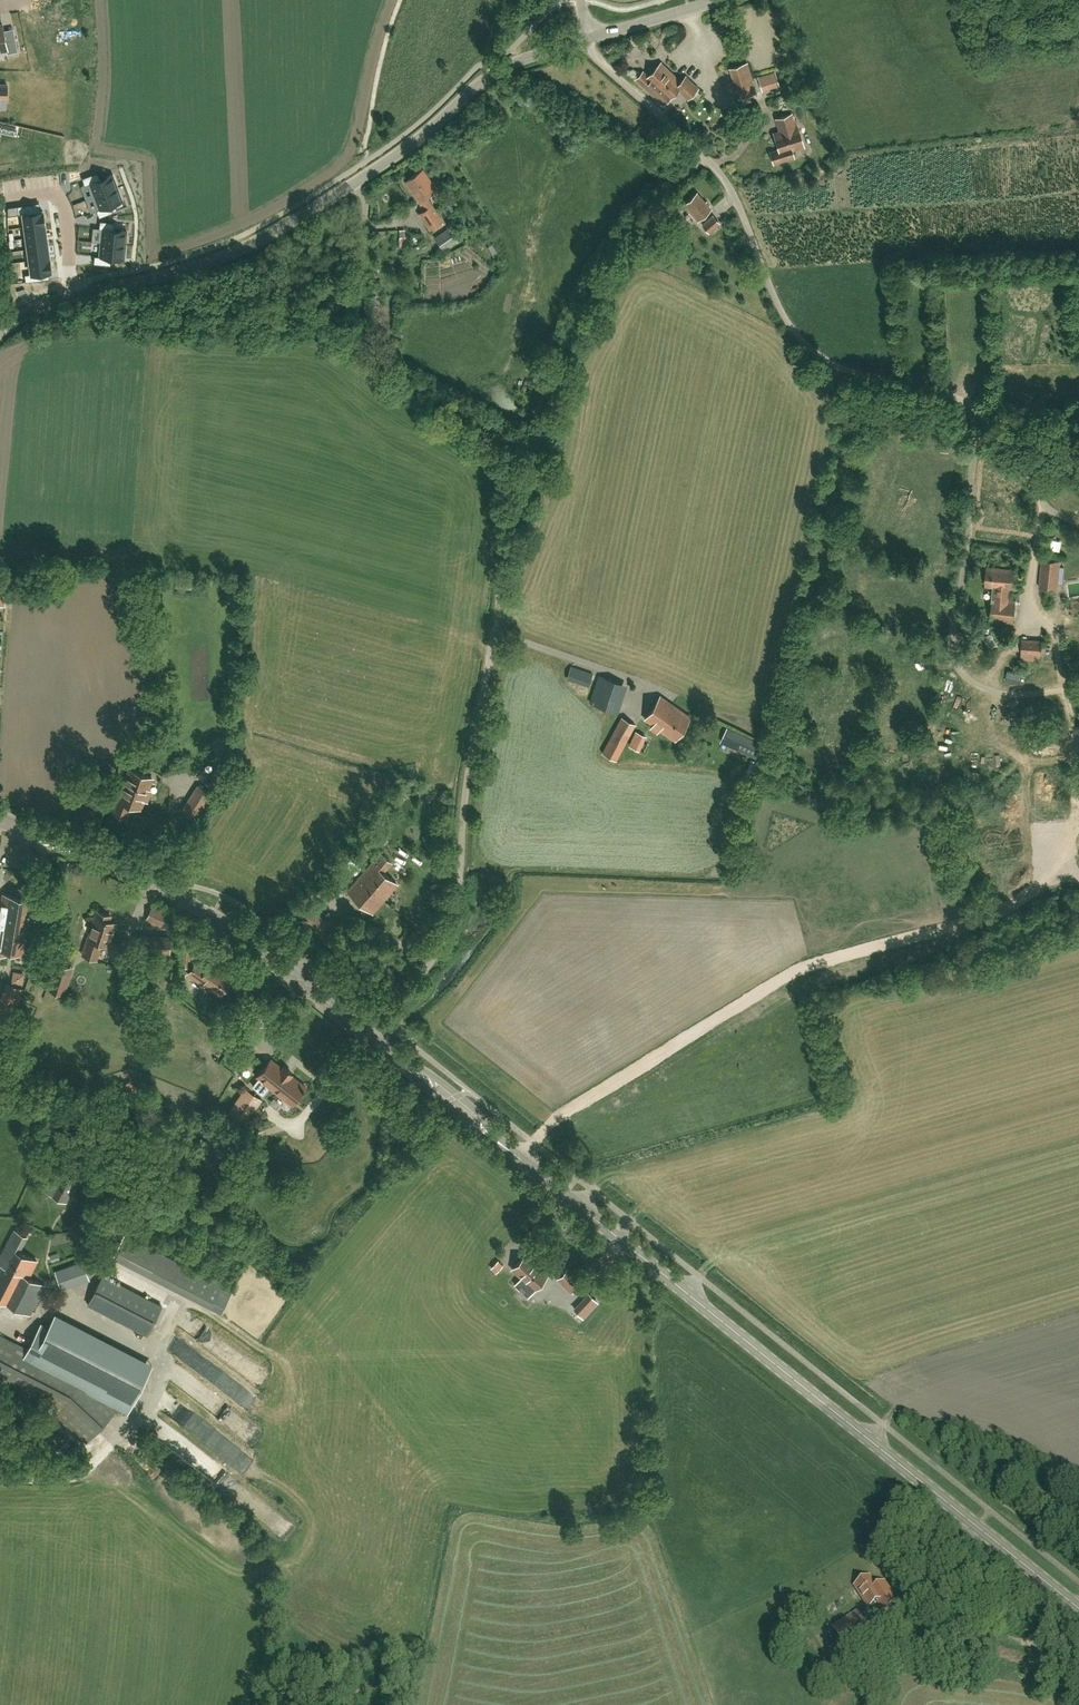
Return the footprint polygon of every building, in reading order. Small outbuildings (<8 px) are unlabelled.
[(7,53),(18,51),(15,37),(5,39),(4,30),(2,24),(0,24),(0,50),(6,49),(7,53)] [(688,97),(698,87),(686,75),(681,80),(661,61),(648,75),(643,70),(636,78),(663,104),(667,99),(678,88),(688,97)] [(747,62),(730,68),(739,97),(742,96),(744,102),(751,100),(749,94),(756,92),(747,62)] [(774,133),(779,149),(770,151),(774,163),(794,157),(792,149),(804,145),(797,124),(796,125),(792,113),(778,117),(782,130),(774,133)] [(653,125),(648,132),(660,141),(666,134),(653,125)] [(419,213),(430,229),(443,220),(431,204),(426,196),(436,189),(423,168),(405,180),(424,209),(419,213)] [(117,187),(112,174),(100,179),(98,172),(84,177),(87,184),(90,183),(94,196),(117,187)] [(110,205),(122,200),(117,187),(94,196),(99,209),(97,210),(99,217),(113,212),(110,205)] [(698,219),(710,208),(697,192),(684,203),(698,219)] [(17,207),(18,214),(23,213),(24,226),(44,224),(43,210),(33,212),(32,205),(17,207)] [(707,230),(719,221),(711,212),(700,222),(707,230)] [(101,242),(125,244),(127,230),(114,229),(114,222),(100,221),(99,228),(102,228),(101,242)] [(46,235),(44,224),(24,226),(26,238),(46,235)] [(460,238),(452,225),(435,237),(444,250),(460,238)] [(28,249),(48,246),(46,235),(26,238),(28,249)] [(110,265),(111,257),(124,258),(125,244),(101,242),(100,256),(97,256),(96,263),(110,265)] [(28,249),(29,260),(49,257),(48,246),(28,249)] [(446,260),(459,253),(457,249),(443,256),(446,260)] [(29,260),(31,273),(26,274),(28,281),(42,279),(41,272),(51,270),(49,257),(29,260)] [(439,257),(425,259),(426,267),(440,266),(439,257)] [(949,439),(946,449),(956,453),(960,442),(949,439)] [(1043,559),(1040,586),(1058,588),(1060,560),(1043,559)] [(903,583),(907,568),(898,565),(894,581),(903,583)] [(993,585),(1009,586),(1012,587),(1013,569),(988,567),(986,584),(993,585)] [(931,577),(918,573),(914,585),(928,589),(931,577)] [(991,619),(1013,621),(1015,600),(1008,600),(1009,586),(993,585),(992,600),(993,600),(991,619)] [(1078,614),(1078,596),(1067,598),(1070,617),(1078,616),(1077,614),(1078,614)] [(862,611),(873,614),(877,602),(865,599),(862,611)] [(883,618),(892,620),(895,611),(886,608),(883,618)] [(818,612),(810,613),(813,626),(820,625),(818,612)] [(1041,654),(1042,641),(1023,639),(1022,653),(1041,654)] [(588,684),(592,673),(571,665),(567,677),(588,684)] [(611,708),(620,682),(599,675),(590,701),(611,708)] [(1002,689),(1002,700),(1013,701),(1014,689),(1002,689)] [(645,718),(675,738),(690,716),(660,696),(645,718)] [(1000,709),(998,722),(1009,723),(1011,711),(1000,709)] [(616,759),(635,724),(622,716),(602,752),(616,759)] [(756,758),(763,743),(728,727),(721,742),(756,758)] [(637,730),(630,745),(642,750),(648,735),(637,730)] [(993,758),(1005,770),(1012,763),(1000,751),(993,758)] [(834,756),(830,767),(841,770),(844,759),(834,756)] [(756,777),(761,762),(751,759),(746,774),(756,777)] [(228,771),(229,768),(220,763),(208,787),(219,792),(229,772),(228,771)] [(149,788),(153,777),(130,769),(124,784),(122,783),(118,792),(121,792),(114,810),(127,815),(132,803),(142,807),(145,799),(148,800),(152,790),(149,788)] [(1055,774),(1034,774),(1034,810),(1034,812),(1055,812),(1055,810),(1055,774)] [(187,804),(202,814),(214,795),(199,785),(187,804)] [(1017,798),(1021,812),(1028,810),(1024,796),(1017,798)] [(365,869),(360,875),(347,889),(372,911),(385,897),(397,883),(383,870),(391,861),(380,852),(365,869)] [(993,879),(1006,875),(1004,869),(992,872),(993,879)] [(9,948),(17,950),(17,954),(29,957),(32,942),(28,942),(33,910),(37,911),(40,891),(19,888),(19,889),(21,889),(20,896),(4,894),(3,900),(0,900),(0,947),(9,948)] [(163,927),(171,911),(153,904),(145,920),(163,927)] [(89,937),(87,937),(82,953),(96,958),(102,942),(108,944),(110,939),(111,939),(113,933),(112,932),(116,922),(109,920),(111,915),(96,910),(93,920),(94,920),(89,937)] [(173,955),(173,943),(142,943),(142,955),(173,955)] [(192,966),(192,948),(182,948),(182,966),(192,966)] [(220,993),(232,977),(210,962),(206,967),(197,960),(188,972),(198,980),(201,976),(207,980),(205,983),(220,993)] [(64,992),(70,976),(53,971),(48,986),(64,992)] [(156,986),(157,973),(137,972),(137,986),(156,986)] [(0,999),(0,1004),(8,1007),(6,1012),(14,1014),(15,1009),(16,1010),(24,988),(6,982),(0,999)] [(233,1015),(239,1005),(231,1000),(225,1009),(233,1015)] [(233,1053),(241,1059),(248,1050),(240,1044),(233,1053)] [(270,1086),(292,1104),(306,1086),(291,1074),(292,1073),(283,1066),(282,1067),(271,1058),(257,1076),(259,1077),(252,1085),(263,1094),(270,1086)] [(247,1125),(264,1099),(247,1087),(229,1112),(247,1125)] [(228,1155),(214,1166),(220,1174),(234,1163),(228,1155)] [(78,1180),(75,1179),(69,1176),(74,1167),(77,1162),(68,1157),(65,1163),(54,1184),(49,1192),(52,1194),(67,1201),(75,1186),(78,1180)] [(44,1285),(28,1277),(36,1260),(19,1252),(27,1236),(14,1230),(0,1257),(0,1298),(30,1313),(44,1285)] [(233,1289),(223,1283),(123,1233),(112,1255),(212,1305),(222,1311),(233,1289)] [(513,1268),(522,1277),(516,1284),(528,1295),(547,1275),(526,1254),(513,1268)] [(492,1268),(498,1273),(505,1264),(499,1259),(492,1268)] [(61,1289),(89,1279),(82,1261),(55,1271),(61,1289)] [(567,1267),(557,1278),(572,1292),(582,1281),(567,1267)] [(88,1303),(136,1328),(147,1334),(162,1305),(102,1274),(88,1303)] [(582,1316),(596,1302),(588,1294),(574,1309),(582,1316)] [(55,1315),(48,1327),(41,1323),(27,1350),(0,1336),(0,1385),(48,1409),(51,1402),(61,1407),(55,1413),(86,1442),(116,1409),(97,1392),(128,1408),(151,1365),(55,1315)] [(648,1324),(636,1325),(636,1337),(649,1337),(648,1324)] [(226,1357),(232,1348),(207,1331),(205,1333),(203,1332),(199,1339),(226,1357)] [(193,1347),(180,1355),(184,1362),(198,1355),(193,1347)] [(233,1364),(257,1381),(267,1369),(243,1351),(233,1364)] [(181,1372),(176,1383),(182,1386),(187,1375),(181,1372)] [(191,1376),(182,1386),(193,1396),(202,1386),(191,1376)] [(869,1608),(879,1602),(871,1591),(877,1587),(870,1577),(855,1586),(869,1608)] [(871,1591),(879,1602),(885,1612),(899,1603),(885,1582),(877,1587),(871,1591)] [(857,1613),(850,1618),(834,1628),(845,1645),(869,1631),(857,1613)] [(861,1672),(847,1677),(851,1689),(852,1689),(865,1684),(861,1672)]
